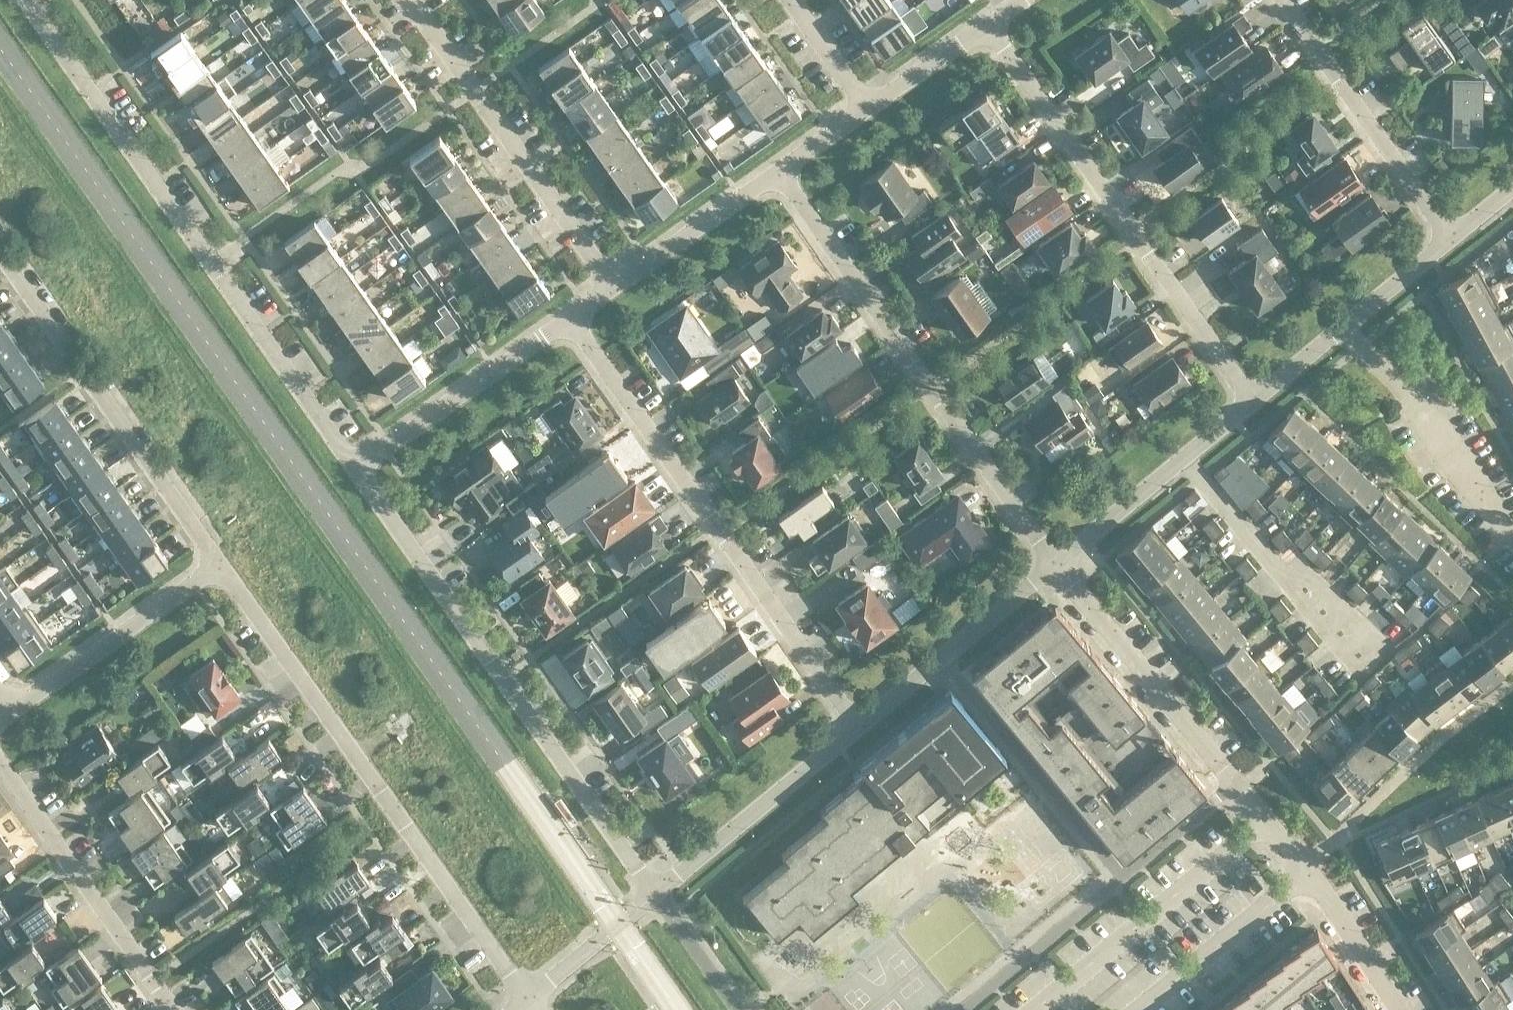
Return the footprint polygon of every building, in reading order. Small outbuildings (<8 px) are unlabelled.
[(301,1),(313,19),(340,0),(303,0),(301,1)] [(345,0),(340,0),(313,19),(326,37),(356,16),(345,0)] [(499,11),(515,0),(492,0),(499,11)] [(537,0),(515,0),(499,11),(514,32),(544,11),(537,0)] [(679,3),(690,19),(717,0),(684,0),(679,3)] [(722,0),(717,0),(690,19),(701,35),(731,14),(722,0)] [(847,2),(860,20),(888,0),(851,0),(847,2)] [(891,0),(888,0),(860,20),(871,36),(901,14),(891,0)] [(1189,9),(1192,7),(1195,10),(1198,10),(1207,4),(1208,1),(1207,0),(1182,0),(1189,9)] [(1477,3),(1487,17),(1495,11),(1503,22),(1512,15),(1512,0),(1481,0),(1477,3)] [(249,2),(243,6),(247,13),(254,8),(249,2)] [(913,5),(901,14),(871,36),(884,54),(914,33),(906,21),(918,12),(913,5)] [(187,7),(181,12),(185,18),(192,14),(187,7)] [(241,14),(237,8),(230,12),(235,19),(241,14)] [(234,19),(227,10),(218,16),(225,25),(234,19)] [(1433,71),(1454,56),(1422,11),(1401,26),(1410,39),(1389,54),(1399,68),(1420,53),(1433,71)] [(185,18),(181,12),(174,17),(179,23),(185,18)] [(1202,65),(1204,63),(1206,62),(1213,71),(1250,46),(1241,33),(1251,25),(1243,13),(1219,31),(1219,30),(1218,31),(1215,34),(1214,33),(1213,34),(1214,34),(1192,50),(1202,65)] [(742,29),(731,14),(701,35),(712,51),(742,29)] [(367,31),(356,16),(326,37),(337,52),(367,31)] [(262,19),(255,24),(260,31),(266,26),(262,19)] [(1498,30),(1508,43),(1512,39),(1512,20),(1498,30)] [(254,32),(249,25),(243,30),(247,36),(254,32)] [(634,25),(628,30),(632,36),(639,32),(634,25)] [(271,33),(266,26),(260,31),(264,37),(271,33)] [(623,34),(619,27),(612,32),(617,38),(623,34)] [(753,45),(742,29),(712,51),(723,66),(753,45)] [(193,48),(182,31),(152,52),(163,69),(193,48)] [(379,49),(367,31),(337,52),(349,70),(379,49)] [(1125,57),(1127,59),(1134,69),(1155,54),(1146,41),(1139,46),(1129,32),(1117,41),(1110,31),(1077,54),(1095,79),(1125,57)] [(258,38),(254,32),(247,36),(252,43),(258,38)] [(644,38),(639,32),(632,36),(637,43),(644,38)] [(149,34),(142,39),(147,45),(153,41),(149,34)] [(628,40),(623,34),(617,38),(622,45),(628,40)] [(1493,35),(1477,46),(1478,47),(1482,53),(1484,56),(1500,44),(1493,35)] [(1465,40),(1459,45),(1466,55),(1467,54),(1476,48),(1472,42),(1465,40)] [(1174,53),(1166,43),(1157,50),(1164,60),(1174,53)] [(764,61),(753,45),(723,66),(734,82),(764,61)] [(1284,71),(1267,46),(1230,72),(1247,97),(1284,71)] [(581,63),(569,47),(539,68),(551,85),(581,63)] [(1476,48),(1467,54),(1472,60),(1482,53),(1478,47),(1476,48)] [(206,65),(193,48),(163,69),(176,87),(206,65)] [(392,67),(379,49),(349,70),(362,88),(392,67)] [(286,55),(280,59),(284,66),(291,61),(286,55)] [(656,57),(650,61),(654,68),(661,63),(656,57)] [(1178,68),(1171,58),(1160,66),(1166,75),(1178,68)] [(277,65),(272,59),(266,63),(271,70),(277,65)] [(296,68),(291,61),(284,66),(289,72),(296,68)] [(647,67),(643,61),(636,65),(641,72),(647,67)] [(777,78),(764,61),(734,82),(747,100),(777,78)] [(594,81),(581,63),(551,85),(564,102),(594,81)] [(666,70),(661,63),(654,68),(659,74),(666,70)] [(217,81),(206,65),(176,87),(187,102),(217,81)] [(282,72),(277,65),(271,70),(275,76),(282,72)] [(1159,66),(1151,72),(1158,82),(1166,76),(1159,66)] [(403,82),(392,67),(362,88),(373,103),(403,82)] [(652,74),(647,67),(641,72),(645,78),(652,74)] [(788,94),(777,78),(747,100),(758,115),(788,94)] [(1148,78),(1127,93),(1135,103),(1120,114),(1128,126),(1129,128),(1133,133),(1134,135),(1142,147),(1165,131),(1149,108),(1163,99),(1148,78)] [(1484,80),(1452,79),(1451,141),(1483,142),(1484,80)] [(229,99),(217,81),(187,102),(199,120),(229,99)] [(605,97),(594,81),(564,102),(575,118),(605,97)] [(416,101),(403,82),(373,103),(386,122),(416,101)] [(310,88),(303,93),(308,99),(315,94),(310,88)] [(678,88),(672,93),(676,99),(683,95),(678,88)] [(1182,102),(1173,89),(1165,94),(1175,108),(1182,102)] [(301,98),(296,92),(289,96),(294,103),(301,98)] [(967,105),(938,125),(953,147),(964,139),(983,166),(1020,140),(1018,137),(986,92),(967,105)] [(319,101),(315,94),(308,99),(313,106),(319,101)] [(670,100),(666,94),(659,98),(664,105),(670,100)] [(801,113),(788,94),(758,115),(771,134),(801,113)] [(688,101),(683,95),(676,99),(681,106),(688,101)] [(616,113),(605,97),(575,118),(586,134),(616,113)] [(305,105),(301,98),(294,103),(299,110),(305,105)] [(242,116),(229,99),(199,120),(212,138),(242,116)] [(675,107),(670,100),(664,105),(669,112),(675,107)] [(1297,159),(1308,174),(1331,158),(1326,151),(1336,145),(1328,134),(1328,133),(1326,130),(1325,130),(1323,126),(1321,123),(1320,123),(1313,112),(1290,128),(1307,152),(1297,159)] [(628,130),(616,113),(586,134),(598,151),(628,130)] [(708,127),(715,136),(734,122),(728,113),(708,127)] [(253,132),(242,116),(212,138),(223,153),(253,132)] [(333,121),(327,126),(332,132),(338,128),(333,121)] [(702,121),(695,126),(700,132),(707,128),(702,121)] [(324,132),(319,125),(313,130),(318,136),(324,132)] [(1191,125),(1171,139),(1178,149),(1155,165),(1170,186),(1203,163),(1195,152),(1205,145),(1191,125)] [(694,134),(689,127),(683,132),(687,138),(694,134)] [(343,134),(338,128),(332,132),(336,139),(343,134)] [(711,134),(707,128),(700,132),(705,139),(711,134)] [(639,146),(628,130),(598,151),(609,167),(639,146)] [(265,150),(253,132),(223,153),(235,171),(265,150)] [(329,138),(324,132),(318,136),(322,143),(329,138)] [(699,140),(694,134),(687,138),(692,145),(699,140)] [(454,156),(440,135),(410,156),(424,177),(454,156)] [(652,164),(639,146),(609,167),(622,185),(652,164)] [(276,165),(265,150),(235,171),(246,187),(276,165)] [(1213,157),(1217,163),(1222,159),(1218,154),(1213,157)] [(466,171),(454,156),(424,177),(435,193),(466,171)] [(1314,219),(1364,184),(1363,182),(1363,183),(1346,159),(1345,157),(1295,193),(1296,194),(1302,190),(1309,200),(1308,201),(1310,204),(1311,204),(1318,214),(1313,218),(1314,219)] [(999,184),(1013,204),(1048,179),(1034,160),(999,184)] [(730,161),(723,165),(728,172),(734,167),(730,161)] [(904,205),(912,216),(933,201),(924,189),(917,194),(893,161),(862,182),(870,193),(865,196),(874,209),(879,206),(887,217),(904,205)] [(664,181),(652,164),(622,185),(634,202),(664,181)] [(290,184),(276,165),(246,187),(260,205),(290,184)] [(723,175),(718,169),(712,173),(716,180),(723,175)] [(1297,169),(1286,177),(1293,187),(1304,180),(1297,169)] [(477,187),(466,171),(435,193),(447,208),(477,187)] [(996,186),(989,176),(969,190),(976,200),(996,186)] [(1272,184),(1278,193),(1287,187),(1280,178),(1272,184)] [(677,200),(664,181),(634,202),(647,221),(677,200)] [(1068,207),(1053,185),(1010,216),(1025,237),(1068,207)] [(489,205),(477,187),(447,208),(459,226),(489,205)] [(1343,231),(1341,233),(1321,246),(1330,258),(1351,243),(1352,244),(1388,219),(1370,194),(1334,219),(1343,231)] [(385,195),(379,199),(383,206),(390,202),(385,195)] [(1193,218),(1209,241),(1238,220),(1222,198),(1193,218)] [(376,205),(371,199),(365,203),(369,210),(376,205)] [(394,208),(390,202),(383,206),(388,213),(394,208)] [(380,212),(376,205),(369,210),(374,216),(380,212)] [(500,220),(489,205),(459,226),(470,242),(500,220)] [(946,212),(913,235),(912,235),(910,236),(919,248),(907,256),(926,283),(965,256),(954,240),(962,235),(946,212)] [(328,239),(315,220),(285,241),(298,260),(328,239)] [(511,236),(500,220),(470,242),(481,257),(511,236)] [(1080,235),(1071,222),(1039,244),(1057,271),(1094,244),(1085,232),(1080,235)] [(407,226),(401,231),(405,237),(412,233),(407,226)] [(987,227),(976,235),(981,242),(992,234),(987,227)] [(1278,250),(1262,227),(1237,245),(1246,258),(1231,269),(1230,269),(1229,270),(1230,271),(1257,308),(1256,308),(1257,310),(1259,309),(1258,308),(1282,291),(1283,292),(1284,291),(1283,289),(1263,261),(1278,250)] [(399,238),(395,232),(388,237),(393,243),(399,238)] [(417,239),(412,233),(405,237),(410,244),(417,239)] [(524,254),(511,236),(481,257),(494,275),(524,254)] [(404,245),(399,238),(393,243),(397,250),(404,245)] [(341,257),(328,239),(298,260),(310,278),(341,257)] [(797,266),(779,240),(765,250),(761,249),(754,254),(753,258),(740,268),(757,293),(765,288),(780,309),(803,293),(788,272),(797,266)] [(979,242),(965,251),(972,261),(986,252),(979,242)] [(995,262),(998,267),(1024,249),(1021,244),(995,262)] [(536,271),(524,254),(494,275),(506,293),(536,271)] [(352,272),(341,257),(310,278),(321,293),(352,272)] [(431,259),(424,264),(429,270),(435,266),(431,259)] [(1011,261),(1000,268),(1021,297),(1031,290),(1011,261)] [(398,266),(402,271),(407,268),(403,263),(398,266)] [(440,272),(435,266),(429,270),(433,277),(440,272)] [(1478,266),(1473,269),(1439,287),(1450,307),(1489,286),(1478,266)] [(424,274),(420,267),(413,272),(418,278),(424,274)] [(549,290),(536,271),(506,293),(519,311),(549,290)] [(364,290),(352,272),(321,293),(334,311),(364,290)] [(429,280),(424,274),(418,278),(422,285),(429,280)] [(960,275),(934,294),(961,333),(988,314),(987,313),(997,306),(978,280),(968,287),(960,275)] [(1105,325),(1103,327),(1093,333),(1100,344),(1120,330),(1113,320),(1132,306),(1130,303),(1134,301),(1126,290),(1122,292),(1113,279),(1086,298),(1105,325)] [(1499,305),(1489,286),(1450,307),(1460,325),(1492,308),(1493,309),(1499,305)] [(376,308),(364,290),(334,311),(346,329),(376,308)] [(454,293),(448,297),(452,304),(459,299),(454,293)] [(463,306),(459,299),(452,304),(457,310),(463,306)] [(450,311),(445,304),(438,309),(443,316),(450,311)] [(652,327),(650,331),(650,335),(653,339),(657,340),(669,358),(673,355),(679,363),(675,366),(681,375),(701,361),(709,372),(755,340),(744,326),(715,347),(686,305),(660,324),(656,324),(652,327)] [(389,325),(376,308),(346,329),(359,346),(389,325)] [(839,326),(831,314),(828,316),(822,308),(788,333),(791,338),(789,340),(795,349),(798,348),(801,353),(839,326)] [(1492,308),(1460,325),(1469,343),(1502,326),(1501,325),(1493,309),(1492,308)] [(460,326),(450,311),(443,316),(435,322),(445,336),(460,326)] [(765,313),(746,326),(755,340),(774,326),(765,313)] [(1080,329),(1073,319),(1053,333),(1060,343),(1080,329)] [(1147,321),(1114,344),(1108,348),(1123,369),(1162,342),(1147,321)] [(1504,323),(1501,325),(1502,326),(1469,343),(1479,361),(1512,343),(1512,331),(1508,321),(1504,323)] [(401,343),(389,325),(359,346),(371,364),(401,343)] [(6,328),(0,333),(0,359),(18,346),(6,328)] [(774,328),(755,341),(762,351),(781,337),(774,328)] [(483,334),(477,339),(482,345),(488,341),(483,334)] [(815,392),(862,358),(851,343),(843,348),(836,338),(797,366),(815,392)] [(477,349),(472,342),(466,347),(470,353),(477,349)] [(412,359),(401,343),(371,364),(382,380),(412,359)] [(1479,361),(1492,384),(1512,373),(1512,343),(1479,361)] [(18,346),(0,359),(0,383),(1,385),(31,364),(18,346)] [(447,370),(467,356),(460,346),(440,360),(447,370)] [(414,361),(412,359),(382,380),(396,399),(426,377),(423,374),(431,369),(422,355),(414,361)] [(1013,406),(1049,380),(1033,357),(997,383),(1013,406)] [(1137,386),(1136,387),(1133,389),(1141,401),(1145,398),(1153,410),(1191,383),(1173,357),(1135,383),(1137,386)] [(747,369),(739,359),(733,363),(741,373),(747,369)] [(732,362),(713,376),(719,386),(698,401),(714,424),(750,399),(734,377),(740,373),(732,362)] [(44,382),(31,364),(1,385),(14,403),(44,382)] [(867,365),(824,395),(843,421),(885,391),(867,365)] [(1492,384),(1504,408),(1512,403),(1512,373),(1492,384)] [(1055,403),(1025,424),(1041,445),(1043,448),(1046,446),(1064,433),(1070,442),(1073,445),(1076,443),(1090,433),(1093,431),(1090,428),(1091,427),(1079,411),(1083,407),(1066,383),(1052,393),(1058,401),(1055,403)] [(1104,395),(1096,384),(1082,394),(1090,405),(1104,395)] [(561,399),(533,418),(544,434),(557,425),(576,451),(602,433),(576,395),(564,403),(561,399)] [(68,417),(55,398),(54,398),(54,399),(25,419),(38,437),(38,438),(68,417)] [(1504,408),(1512,424),(1512,403),(1504,408)] [(1311,422),(1294,407),(1268,434),(1284,449),(1285,450),(1311,422)] [(796,411),(786,418),(793,427),(800,422),(800,417),(796,411)] [(81,434),(68,417),(38,438),(38,437),(34,440),(47,459),(51,456),(51,455),(81,434)] [(739,431),(745,439),(746,441),(732,450),(755,483),(781,465),(776,459),(784,453),(772,437),(773,437),(759,417),(739,431)] [(1325,437),(1311,422),(1285,450),(1284,449),(1279,454),(1295,469),(1325,437)] [(93,452),(81,434),(51,455),(51,456),(63,472),(63,473),(93,452)] [(1108,435),(1102,440),(1110,450),(1117,445),(1108,435)] [(1340,451),(1325,437),(1295,469),(1310,483),(1340,451)] [(488,446),(440,479),(459,505),(469,498),(472,503),(471,504),(481,519),(506,502),(513,512),(544,490),(537,479),(525,488),(510,467),(519,461),(503,438),(489,448),(488,446)] [(928,452),(918,438),(895,454),(919,488),(914,492),(921,502),(941,488),(934,478),(942,472),(932,458),(928,452)] [(0,450),(0,457),(4,462),(10,458),(4,448),(0,450)] [(608,450),(545,494),(563,520),(595,498),(591,494),(603,485),(606,490),(627,475),(616,459),(615,460),(608,450)] [(1355,465),(1340,451),(1310,483),(1324,497),(1355,465)] [(105,470),(93,452),(63,473),(63,472),(59,475),(72,493),(105,470)] [(535,458),(531,452),(523,458),(529,467),(532,464),(530,461),(535,458)] [(545,489),(564,476),(548,453),(532,464),(529,467),(545,489)] [(1230,471),(1225,464),(1214,473),(1219,480),(1230,471)] [(16,465),(9,470),(16,480),(23,475),(16,465)] [(1370,479),(1355,465),(1324,497),(1339,511),(1370,479)] [(118,487),(105,470),(72,493),(85,512),(89,509),(88,508),(118,487)] [(4,474),(0,477),(0,483),(4,488),(11,484),(4,474)] [(30,485),(23,475),(16,480),(23,490),(30,485)] [(879,488),(872,479),(863,485),(870,495),(879,488)] [(1385,493),(1370,479),(1339,511),(1355,526),(1360,521),(1359,520),(1385,493)] [(626,485),(627,486),(587,514),(605,539),(653,505),(636,480),(628,486),(627,484),(626,485)] [(18,494),(11,484),(4,488),(11,498),(18,494)] [(823,485),(779,516),(790,532),(798,526),(804,535),(817,525),(811,517),(834,501),(823,485)] [(130,505),(118,487),(88,508),(89,509),(101,526),(130,505)] [(1201,495),(1195,488),(1185,497),(1190,504),(1201,495)] [(1400,508),(1385,493),(1359,520),(1360,521),(1374,534),(1375,535),(1400,508)] [(994,545),(959,496),(900,537),(918,563),(951,540),(968,564),(994,545)] [(1256,497),(1246,506),(1251,512),(1262,503),(1256,497)] [(876,506),(892,528),(903,521),(887,498),(876,506)] [(41,501),(34,505),(41,515),(48,511),(41,501)] [(1267,510),(1262,503),(1251,512),(1257,519),(1267,510)] [(143,523),(130,505),(101,526),(112,543),(113,544),(143,523)] [(1420,526),(1400,508),(1375,535),(1374,534),(1370,538),(1390,558),(1420,526)] [(36,519),(29,509),(22,514),(29,524),(36,519)] [(512,535),(490,550),(510,578),(542,555),(529,536),(539,530),(524,509),(504,523),(512,535)] [(55,520),(48,511),(41,515),(48,525),(55,520)] [(659,514),(650,521),(614,546),(631,571),(665,546),(657,534),(668,526),(659,514)] [(821,552),(819,553),(809,560),(818,572),(865,539),(863,536),(866,533),(858,521),(854,524),(848,515),(813,540),(821,552)] [(1219,523),(1213,517),(1203,525),(1208,532),(1219,523)] [(42,529),(36,519),(29,524),(36,534),(42,529)] [(155,540),(143,523),(113,544),(112,543),(109,546),(122,565),(126,562),(125,561),(155,540)] [(1224,530),(1219,523),(1208,532),(1214,539),(1224,530)] [(1166,541),(1152,524),(1118,552),(1131,569),(1166,541)] [(1439,544),(1420,526),(1390,558),(1410,577),(1414,572),(1413,571),(1439,544)] [(1282,528),(1272,537),(1277,544),(1288,535),(1282,528)] [(1293,542),(1288,535),(1277,544),(1283,551),(1293,542)] [(66,536),(59,541),(66,550),(73,546),(66,536)] [(168,559),(155,540),(125,561),(126,562),(138,580),(140,579),(142,581),(151,575),(149,572),(168,559)] [(884,552),(876,540),(854,556),(862,568),(884,552)] [(1179,557),(1166,541),(1131,569),(1144,585),(1178,557),(1178,558),(1179,557)] [(1454,558),(1439,544),(1413,571),(1414,572),(1428,585),(1454,558)] [(60,554),(53,545),(47,549),(54,559),(60,554)] [(80,556),(73,546),(66,550),(73,560),(80,556)] [(1321,547),(1311,557),(1318,563),(1327,553),(1321,547)] [(1334,559),(1327,553),(1318,563),(1324,569),(1334,559)] [(67,564),(60,554),(54,559),(61,569),(67,564)] [(1178,557),(1144,585),(1161,605),(1195,577),(1178,558),(1178,557)] [(1252,564),(1247,557),(1236,566),(1242,573),(1252,564)] [(588,558),(578,565),(585,575),(595,568),(588,558)] [(1469,573),(1454,558),(1428,585),(1444,600),(1469,573)] [(1258,571),(1252,564),(1242,573),(1247,580),(1258,571)] [(693,575),(686,565),(651,590),(668,615),(703,590),(700,586),(702,584),(694,574),(693,575)] [(0,570),(0,597),(10,589),(18,584),(6,566),(0,570)] [(90,571),(84,576),(91,586),(97,581),(90,571)] [(520,585),(525,593),(527,595),(523,597),(546,630),(573,612),(550,579),(546,581),(539,571),(520,585)] [(1211,598),(1195,577),(1161,605),(1178,625),(1211,598)] [(85,590),(78,580),(72,585),(79,594),(85,590)] [(104,591),(97,581),(91,586),(98,596),(104,591)] [(1356,581),(1347,591),(1353,597),(1363,587),(1356,581)] [(1372,590),(1384,601),(1388,596),(1391,593),(1379,582),(1372,590)] [(840,604),(866,640),(865,640),(867,642),(869,641),(868,641),(895,622),(885,608),(891,604),(882,592),(877,597),(867,583),(841,601),(839,602),(840,604)] [(1480,593),(1470,583),(1464,590),(1474,599),(1480,593)] [(1369,592),(1363,587),(1353,597),(1359,603),(1369,592)] [(10,589),(0,597),(0,623),(23,607),(22,606),(10,589)] [(92,600),(85,590),(79,594),(86,604),(92,600)] [(1474,599),(1464,590),(1458,596),(1468,606),(1474,599)] [(922,605),(913,593),(893,608),(903,621),(922,605)] [(1228,618),(1211,598),(1178,625),(1195,646),(1228,618)] [(1286,605),(1281,598),(1270,607),(1275,614),(1286,605)] [(1394,601),(1388,608),(1398,617),(1404,611),(1394,601)] [(708,611),(702,602),(646,641),(665,667),(720,628),(719,626),(725,621),(715,606),(708,611)] [(22,606),(23,607),(0,623),(0,638),(6,646),(39,622),(26,604),(22,606)] [(628,614),(621,605),(608,614),(615,624),(628,614)] [(1292,612),(1286,605),(1275,614),(1281,621),(1292,612)] [(1087,642),(1086,641),(1063,613),(1060,616),(1054,608),(974,675),(983,686),(1080,804),(1080,805),(1085,811),(1085,810),(1092,819),(1093,820),(1119,851),(1122,855),(1205,786),(1195,774),(1095,652),(1091,646),(1090,647),(1087,642)] [(1414,621),(1404,611),(1398,617),(1408,627),(1414,621)] [(633,613),(617,624),(631,645),(647,633),(633,613)] [(1451,624),(1441,614),(1435,621),(1445,630),(1451,624)] [(1512,615),(1496,628),(1512,651),(1512,615)] [(1246,640),(1228,618),(1195,646),(1212,666),(1240,643),(1241,644),(1246,640)] [(1445,630),(1435,621),(1429,627),(1439,636),(1445,630)] [(52,640),(39,622),(6,646),(19,664),(52,640)] [(756,651),(739,627),(722,639),(722,638),(720,639),(720,640),(714,645),(713,644),(712,645),(692,660),(709,685),(756,651)] [(1496,628),(1479,640),(1502,670),(1512,661),(1512,651),(1496,628)] [(1313,638),(1308,631),(1297,640),(1302,647),(1313,638)] [(1319,644),(1313,638),(1302,647),(1308,653),(1319,644)] [(1422,645),(1417,638),(1406,646),(1411,653),(1422,645)] [(565,657),(588,689),(589,691),(590,690),(590,689),(611,675),(612,674),(611,673),(610,672),(613,669),(606,659),(602,661),(596,653),(600,650),(592,639),(589,642),(588,640),(587,639),(586,640),(565,655),(565,654),(564,655),(565,657)] [(641,639),(631,646),(637,655),(639,657),(646,652),(646,647),(641,639)] [(1502,670),(1479,640),(1462,653),(1485,683),(1502,670)] [(1240,643),(1212,666),(1226,683),(1254,660),(1254,659),(1241,644),(1240,643)] [(1411,653),(1406,646),(1395,655),(1400,662),(1411,653)] [(1485,683),(1462,653),(1447,665),(1446,665),(1468,695),(1485,683)] [(1259,654),(1256,657),(1254,659),(1254,660),(1226,683),(1239,699),(1267,675),(1268,676),(1274,672),(1259,654)] [(639,657),(637,655),(621,666),(626,674),(643,663),(639,657)] [(223,671),(214,658),(191,674),(194,679),(186,684),(208,714),(215,709),(216,710),(239,694),(230,681),(231,681),(230,679),(229,680),(224,672),(223,670),(223,671)] [(1443,659),(1442,660),(1424,673),(1429,678),(1430,678),(1452,707),(1468,695),(1446,665),(1447,665),(1445,663),(1443,659)] [(1327,680),(1319,670),(1312,675),(1321,686),(1327,680)] [(789,698),(770,671),(731,698),(742,714),(734,719),(750,742),(779,722),(772,713),(774,711),(775,707),(775,708),(789,698)] [(688,692),(675,674),(664,682),(677,700),(688,692)] [(1381,680),(1375,674),(1364,683),(1370,689),(1381,680)] [(1267,675),(1239,699),(1252,716),(1281,692),(1268,676),(1267,675)] [(1430,678),(1429,678),(1414,690),(1413,690),(1436,720),(1452,707),(1430,678)] [(1336,691),(1327,680),(1321,686),(1329,697),(1336,691)] [(636,721),(638,723),(643,731),(668,714),(660,703),(644,714),(621,683),(596,701),(619,733),(636,721)] [(1414,690),(1410,684),(1386,707),(1390,712),(1391,711),(1416,738),(1436,720),(1413,690),(1414,690)] [(1365,695),(1359,688),(1349,698),(1355,704),(1365,695)] [(997,746),(951,690),(889,741),(932,794),(948,781),(960,795),(1006,757),(1001,751),(997,746)] [(1294,708),(1281,692),(1252,716),(1265,731),(1294,708)] [(1355,704),(1349,698),(1339,707),(1345,714),(1355,704)] [(1308,724),(1294,708),(1265,731),(1279,748),(1308,724)] [(1391,711),(1390,712),(1375,726),(1400,753),(1416,738),(1391,711)] [(1335,722),(1329,715),(1318,725),(1324,731),(1335,722)] [(225,763),(222,759),(234,751),(222,733),(210,742),(209,740),(217,734),(209,724),(189,739),(197,751),(181,762),(194,779),(210,768),(212,772),(225,763)] [(119,754),(99,725),(73,743),(80,754),(68,762),(81,781),(119,754)] [(1324,731),(1318,725),(1308,733),(1314,740),(1324,731)] [(1400,753),(1375,726),(1360,740),(1386,767),(1400,753)] [(142,732),(133,739),(141,751),(143,753),(152,746),(142,732)] [(244,754),(228,766),(222,770),(235,787),(257,772),(259,775),(272,766),(269,763),(281,754),(269,737),(257,745),(256,743),(243,752),(244,754)] [(682,761),(666,738),(641,756),(650,769),(646,771),(647,773),(653,782),(657,779),(666,792),(678,784),(687,797),(704,784),(686,758),(682,761)] [(188,740),(179,746),(185,754),(194,748),(188,740)] [(1386,767),(1360,740),(1345,754),(1371,781),(1386,767)] [(118,770),(126,782),(130,787),(142,779),(145,783),(157,774),(155,770),(171,759),(159,741),(152,746),(143,753),(141,751),(129,760),(130,762),(118,770)] [(932,794),(889,741),(859,766),(860,767),(861,766),(866,772),(820,809),(822,811),(823,810),(827,815),(782,853),(783,854),(784,854),(788,859),(743,896),(744,898),(746,897),(770,927),(778,936),(800,917),(813,933),(859,895),(852,887),(902,847),(914,837),(914,836),(929,823),(916,807),(932,794)] [(1300,751),(1295,745),(1284,754),(1289,760),(1300,751)] [(1371,781),(1345,754),(1330,768),(1356,795),(1371,781)] [(1356,795),(1330,768),(1314,783),(1339,810),(1356,795)] [(269,799),(268,798),(257,782),(245,791),(244,789),(231,798),(232,800),(216,811),(228,828),(244,817),(247,821),(260,812),(257,808),(269,799)] [(1493,791),(1508,825),(1512,823),(1512,782),(1493,791)] [(148,786),(142,790),(109,813),(121,830),(123,829),(126,833),(124,835),(132,846),(171,819),(148,786)] [(271,809),(282,825),(276,829),(288,846),(327,819),(319,807),(317,809),(314,805),(316,803),(304,786),(271,809)] [(1508,825),(1493,791),(1474,799),(1490,833),(1508,825)] [(1490,833),(1474,799),(1455,808),(1470,842),(1471,841),(1490,833)] [(177,804),(171,809),(178,819),(185,814),(177,804)] [(1470,842),(1455,808),(1436,816),(1454,857),(1474,848),(1471,841),(1470,842)] [(203,817),(198,810),(189,817),(193,824),(203,817)] [(1454,857),(1436,816),(1418,825),(1436,865),(1454,857)] [(1436,865),(1418,825),(1399,833),(1417,874),(1436,865)] [(176,845),(165,829),(132,852),(144,869),(146,868),(149,872),(147,874),(155,885),(194,858),(181,841),(176,845)] [(15,864),(8,854),(15,850),(9,841),(7,842),(0,832),(0,875),(15,864)] [(1417,874),(1399,833),(1378,842),(1385,857),(1375,862),(1383,881),(1394,876),(1397,883),(1417,874)] [(264,849),(256,837),(246,843),(255,856),(264,849)] [(187,868),(196,881),(199,885),(211,877),(214,880),(227,872),(224,868),(240,857),(228,839),(212,851),(211,849),(198,858),(199,860),(187,868)] [(284,857),(279,850),(272,855),(277,862),(284,857)] [(279,870),(266,852),(256,859),(268,877),(279,870)] [(370,880),(362,868),(358,863),(346,871),(343,868),(330,876),(333,880),(317,891),(329,909),(345,897),(347,899),(359,890),(358,888),(370,880)] [(1500,871),(1489,880),(1495,886),(1505,878),(1500,871)] [(1246,884),(1254,893),(1263,885),(1255,876),(1246,884)] [(1511,885),(1505,878),(1495,886),(1500,893),(1511,885)] [(1495,886),(1489,880),(1478,888),(1484,895),(1495,886)] [(221,881),(216,885),(200,896),(198,894),(185,903),(187,905),(175,913),(187,931),(199,922),(202,926),(214,917),(212,913),(234,898),(221,881)] [(1460,885),(1449,893),(1453,900),(1465,893),(1460,885)] [(1500,893),(1495,886),(1484,895),(1489,902),(1500,893)] [(1453,900),(1449,893),(1437,900),(1442,907),(1453,900)] [(4,924),(0,927),(0,931),(10,945),(32,930),(34,934),(47,925),(44,921),(57,912),(44,895),(32,904),(31,902),(18,911),(20,913),(4,924)] [(10,909),(0,895),(0,916),(10,909)] [(357,900),(345,908),(342,905),(330,914),(332,917),(310,933),(323,950),(344,935),(346,937),(359,928),(357,926),(369,917),(357,900)] [(1506,907),(1499,912),(1508,923),(1512,919),(1512,915),(1506,907)] [(1466,927),(1454,908),(1416,932),(1428,951),(1459,930),(1460,931),(1466,927)] [(1419,911),(1408,919),(1412,926),(1424,919),(1419,911)] [(392,912),(380,920),(378,917),(365,926),(368,929),(352,940),(364,958),(380,946),(381,948),(394,940),(392,938),(405,929),(392,912)] [(281,925),(272,913),(262,921),(270,932),(281,925)] [(1317,971),(1318,970),(1337,959),(1318,930),(1298,943),(1299,945),(1300,944),(1317,971)] [(1459,930),(1428,951),(1439,968),(1470,948),(1460,931),(1459,930)] [(406,931),(396,938),(404,949),(414,942),(406,931)] [(251,933),(245,937),(212,960),(220,971),(223,970),(226,974),(223,976),(236,993),(274,966),(251,933)] [(43,956),(32,940),(20,949),(19,947),(6,956),(8,958),(0,963),(0,981),(4,986),(20,975),(22,979),(35,970),(32,966),(44,958),(43,956)] [(46,967),(57,983),(51,987),(63,1005),(102,977),(94,966),(92,967),(89,963),(91,962),(79,944),(46,967)] [(1301,985),(1302,984),(1320,973),(1318,970),(1317,971),(1300,944),(1299,945),(1281,956),(1283,959),(1283,958),(1301,985)] [(1482,966),(1470,948),(1439,968),(1451,986),(1482,966)] [(392,974),(384,963),(380,957),(368,966),(365,962),(353,971),(355,974),(339,986),(352,1003),(368,992),(369,994),(382,985),(380,983),(392,974)] [(1284,999),(1285,998),(1303,986),(1302,984),(1301,985),(1283,958),(1283,959),(1264,970),(1266,972),(1267,972),(1284,999)] [(1493,983),(1492,982),(1482,966),(1451,986),(1462,1003),(1493,983)] [(411,967),(385,985),(394,998),(397,995),(408,1009),(427,1009),(450,994),(432,969),(419,978),(411,967)] [(322,981),(313,969),(304,975),(313,988),(322,981)] [(268,976),(235,999),(243,1009),(244,1009),(245,1009),(246,1009),(290,1009),(291,1009),(280,993),(286,989),(274,972),(268,976)] [(1286,1000),(1285,998),(1284,999),(1267,972),(1266,972),(1248,984),(1249,986),(1250,986),(1266,1009),(1271,1009),(1286,1000)] [(1494,980),(1492,982),(1493,983),(1462,1003),(1466,1009),(1493,1009),(1496,1008),(1497,1009),(1510,1009),(1505,1002),(1511,998),(1498,978),(1494,980)] [(38,987),(32,979),(26,983),(32,991),(38,987)] [(71,1009),(120,1009),(117,1005),(115,1006),(112,1002),(114,1001),(102,983),(69,1007),(71,1009)] [(1250,986),(1249,986),(1231,998),(1232,1000),(1233,1000),(1240,1009),(1266,1009),(1250,986)] [(331,997),(325,989),(316,995),(322,1004),(331,997)] [(1336,992),(1329,997),(1336,1007),(1343,1002),(1336,992)] [(293,1009),(318,1009),(321,1008),(312,996),(293,1009)] [(3,998),(0,1000),(0,1009),(12,1009),(3,998)] [(1233,1000),(1232,1000),(1217,1009),(1240,1009),(1233,1000)] [(36,1001),(28,1007),(30,1009),(38,1009),(41,1008),(36,1001)]
